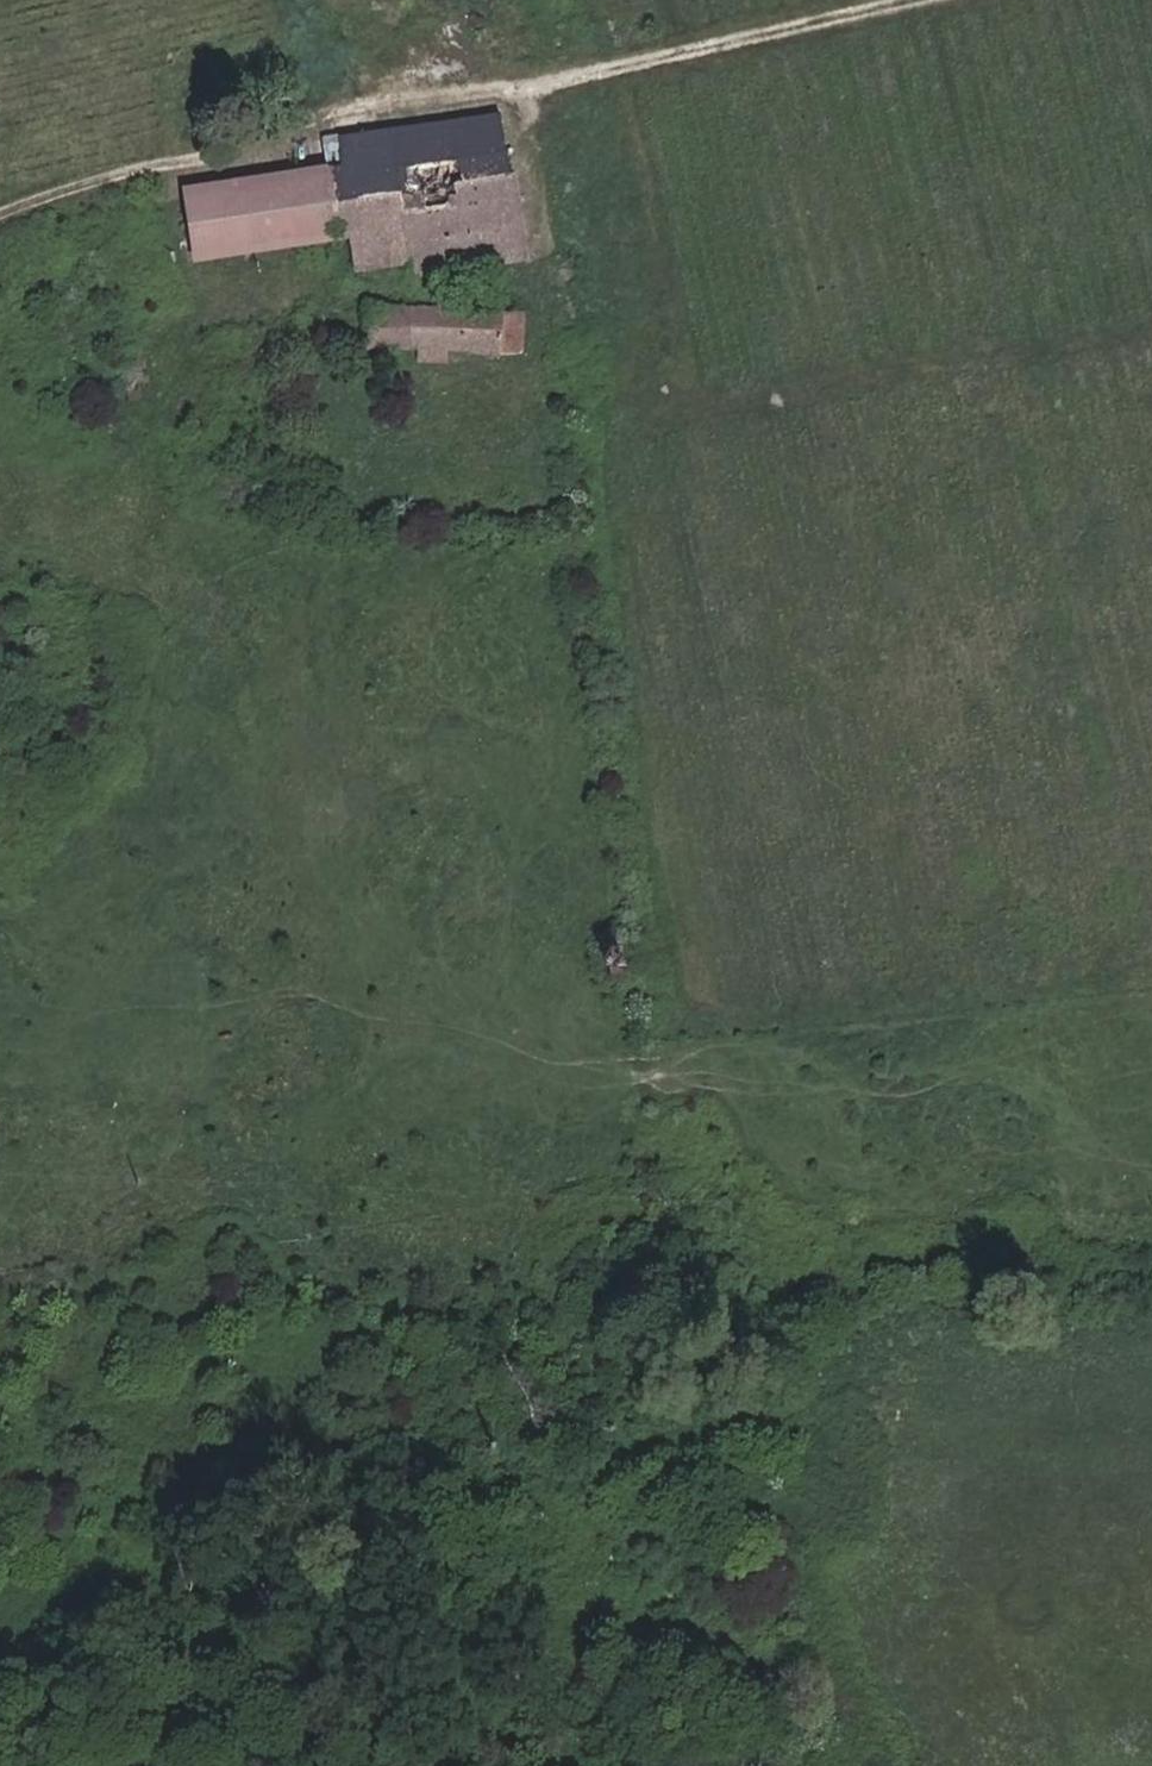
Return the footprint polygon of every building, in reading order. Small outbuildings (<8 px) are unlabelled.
[(352,280),(529,251),(503,110),(341,141),(352,280)] [(333,167),(190,189),(193,266),(340,244),(333,167)] [(526,312),(389,307),(383,355),(526,359),(526,312)]
